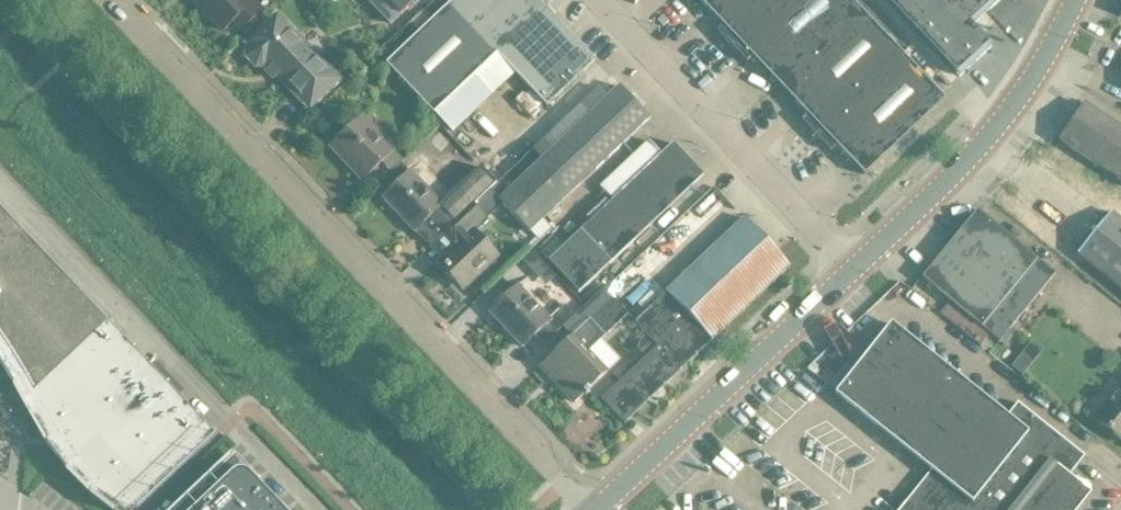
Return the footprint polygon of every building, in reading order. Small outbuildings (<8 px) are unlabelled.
[(253,0),(252,0),(249,3),(246,0),(195,0),(222,30),(232,20),(241,29),(262,9),(253,0)] [(538,0),(452,0),(386,62),(442,122),(553,16),(538,0)] [(400,13),(414,0),(387,0),(400,13)] [(723,24),(716,30),(731,46),(780,0),(700,0),(723,24)] [(731,46),(746,62),(753,55),(780,84),(860,9),(851,0),(780,0),(731,46)] [(959,75),(991,45),(972,24),(988,9),(979,0),(889,0),(959,75)] [(988,9),(998,0),(979,0),(988,9)] [(860,9),(780,84),(807,113),(800,119),(830,151),(837,145),(864,173),(944,98),(860,9)] [(265,61),(287,83),(292,78),(314,101),(309,106),(310,107),(339,80),(277,15),(248,42),(251,46),(247,50),(247,56),(256,65),(261,65),(265,61)] [(594,60),(553,16),(442,122),(450,131),(514,71),(547,105),(594,60)] [(529,231),(649,118),(619,85),(607,95),(599,86),(532,149),(541,158),(498,199),(529,231)] [(1061,137),(1059,139),(1070,146),(1064,155),(1087,171),(1093,161),(1120,180),(1120,127),(1084,102),(1061,137)] [(497,134),(505,127),(488,110),(480,118),(497,134)] [(395,148),(363,114),(335,141),(367,175),(395,148)] [(610,262),(703,174),(673,142),(660,154),(648,140),(600,185),(613,199),(580,230),(548,260),(578,292),(610,262)] [(442,204),(428,217),(443,233),(450,227),(480,199),(496,184),(480,167),(440,203),(442,204)] [(428,217),(442,204),(440,203),(410,170),(382,197),(414,231),(428,217)] [(465,286),(498,256),(476,233),(495,215),(480,199),(450,227),(461,239),(440,258),(465,286)] [(98,481),(124,501),(206,423),(0,206),(0,350),(34,391),(98,481)] [(1075,230),(1081,221),(1062,208),(1056,216),(1075,230)] [(977,209),(921,277),(1000,340),(1055,272),(977,209)] [(1111,211),(1078,252),(1120,287),(1120,220),(1111,211)] [(656,346),(625,376),(647,399),(789,265),(743,218),(634,322),(656,346)] [(522,346),(534,335),(543,344),(574,314),(565,304),(549,319),(517,285),(489,311),(522,346)] [(588,390),(606,372),(587,352),(628,313),(613,297),(572,335),(540,365),(542,367),(543,366),(542,365),(544,363),(558,377),(554,381),(574,402),(584,393),(585,395),(589,391),(588,390)] [(1084,455),(1017,402),(1006,416),(890,324),(835,394),(931,469),(898,509),(1067,509),(1082,492),(1065,479),(1084,455)] [(1021,370),(1041,346),(1030,337),(1010,361),(1021,370)] [(647,399),(625,376),(601,398),(623,422),(647,399)] [(1092,416),(1120,440),(1120,382),(1092,416)] [(797,427),(848,461),(862,440),(811,405),(797,427)] [(255,481),(258,478),(251,471),(249,474),(243,470),(237,470),(231,473),(203,499),(201,497),(187,509),(283,509),(255,481)]
